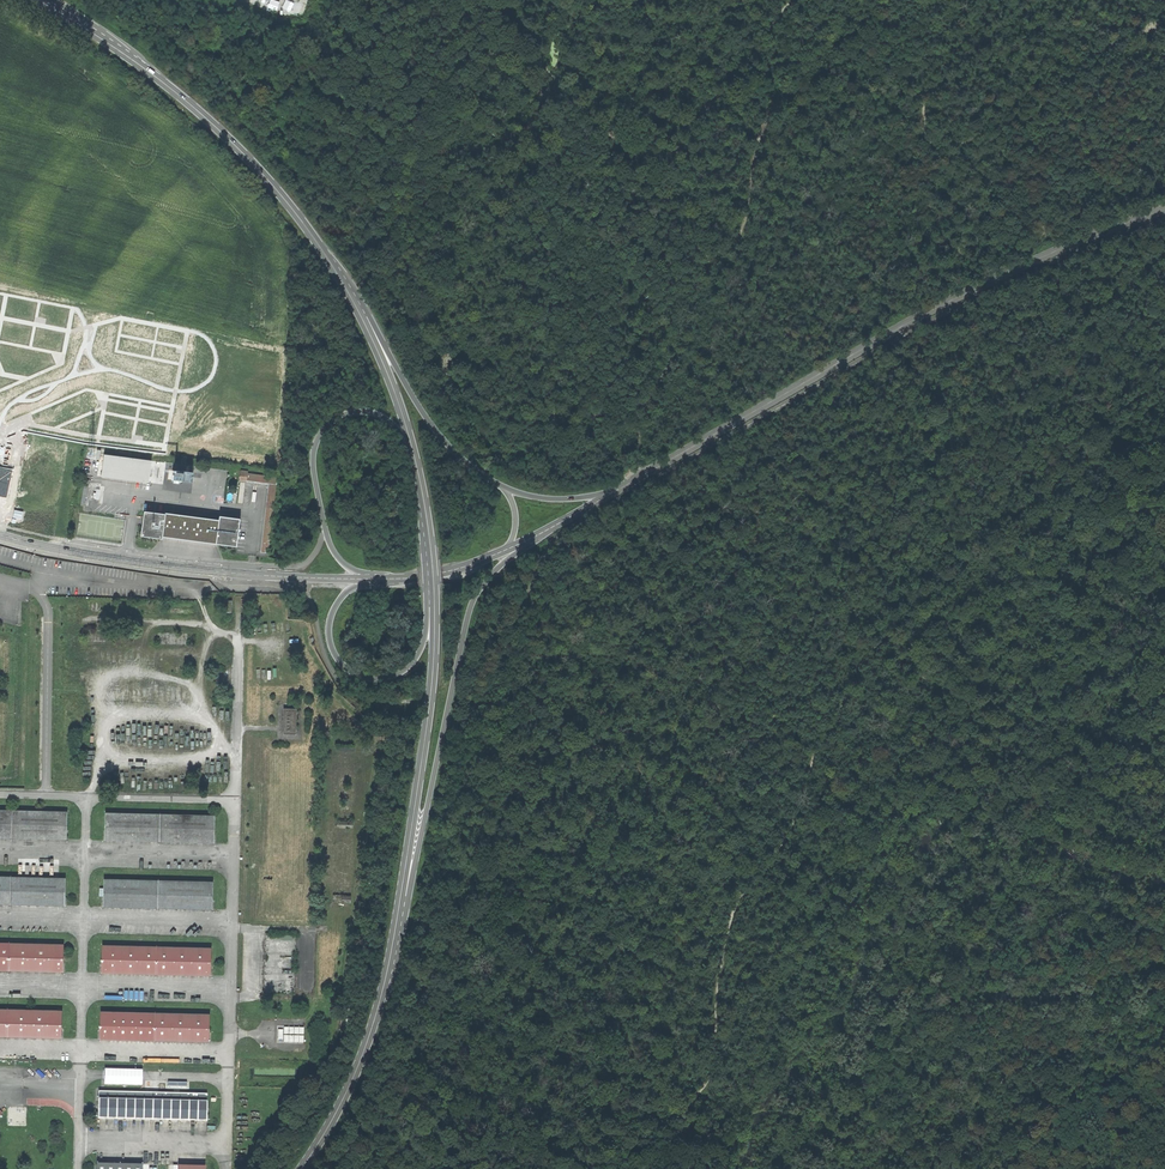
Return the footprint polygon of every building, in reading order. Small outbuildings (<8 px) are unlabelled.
[(100,476),(147,482),(150,460),(103,454),(100,476)] [(268,483),(275,484),(276,477),(246,473),(245,480),(268,483)] [(89,480),(86,479),(81,505),(85,505),(89,480)] [(267,552),(275,484),(268,483),(260,551),(267,552)] [(161,535),(236,545),(238,531),(239,531),(240,528),(238,528),(239,519),(219,516),(218,520),(165,512),(164,514),(144,511),(141,535),(161,537),(161,535)] [(297,708),(284,708),(283,733),(296,734),(297,708)] [(0,810),(0,838),(66,839),(67,812),(0,810)] [(215,815),(106,812),(105,840),(214,843),(215,815)] [(0,877),(0,904),(65,906),(65,878),(0,877)] [(104,879),(103,906),(212,910),(213,882),(104,879)] [(0,943),(0,971),(63,972),(63,945),(0,943)] [(211,948),(102,946),(101,973),(211,976),(211,948)] [(0,1009),(0,1036),(60,1038),(61,1010),(0,1009)] [(210,1014),(101,1012),(100,1039),(209,1041),(210,1014)] [(277,1043),(304,1044),(304,1026),(277,1026),(277,1043)] [(206,1095),(99,1093),(99,1119),(206,1121),(206,1095)]
